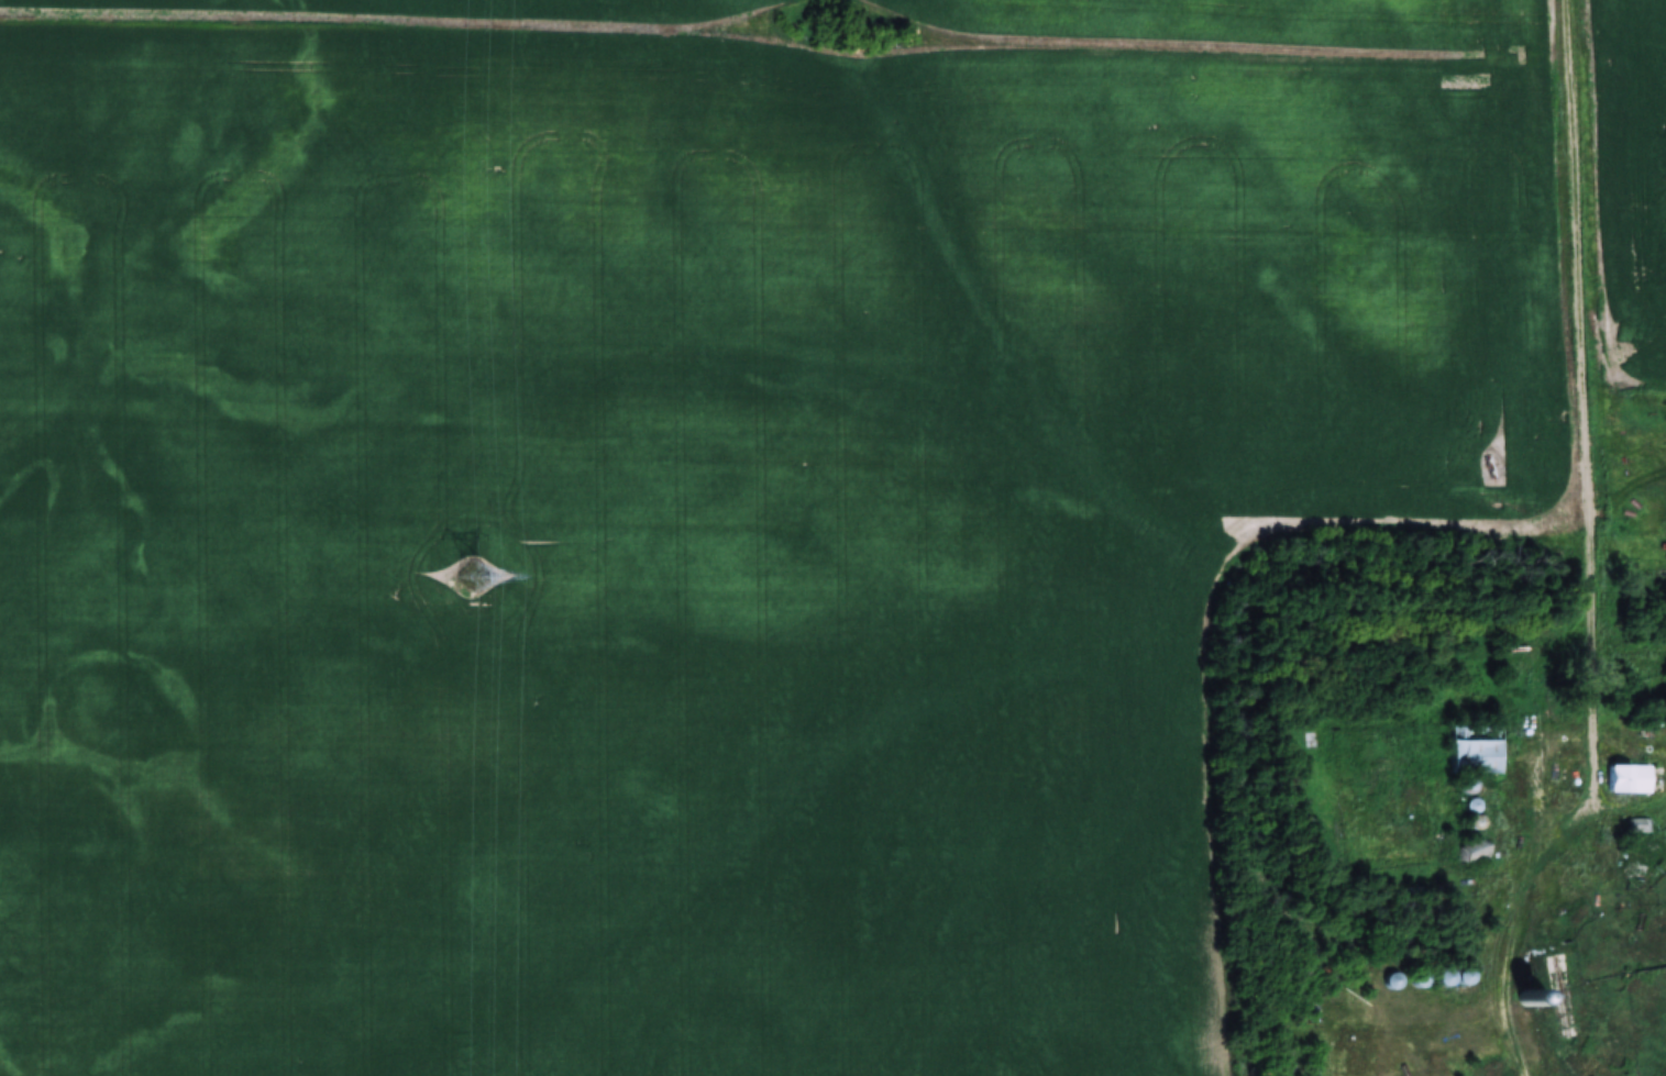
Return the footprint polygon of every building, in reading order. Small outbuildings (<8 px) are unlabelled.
[(1453,721),(1501,721),(1501,769),(1453,768),(1453,721)] [(1607,764),(1607,793),(1652,793),(1652,764),(1607,764)] [(1457,848),(1460,866),(1491,861),(1488,843),(1457,848)] [(1457,981),(1470,987),(1475,974),(1462,969),(1457,981)]
